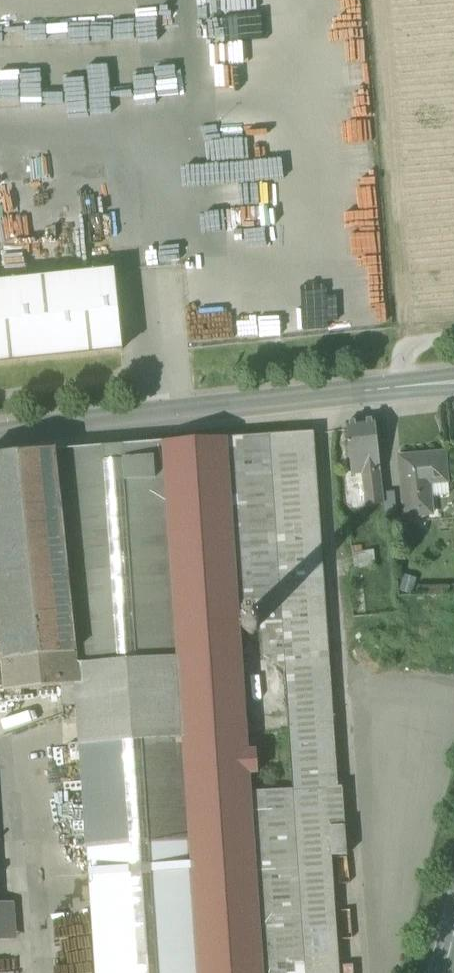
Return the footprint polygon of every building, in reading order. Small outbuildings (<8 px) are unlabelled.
[(122,350),(114,271),(0,282),(0,363),(122,350)] [(347,432),(349,457),(360,456),(362,472),(364,486),(380,484),(379,471),(380,471),(375,420),(346,423),(347,432)] [(225,438),(262,972),(339,972),(331,857),(347,856),(344,806),(328,807),(326,787),(337,787),(313,432),(225,438)] [(225,438),(165,442),(191,838),(200,972),(262,972),(225,438)] [(76,684),(87,845),(191,838),(165,442),(54,450),(73,654),(76,684)] [(3,660),(73,654),(54,450),(0,455),(0,636),(3,660)] [(400,457),(405,516),(432,513),(429,483),(447,481),(444,453),(400,457)] [(351,473),(362,472),(360,456),(349,457),(351,473)] [(364,486),(366,506),(383,504),(380,484),(364,486)] [(351,546),(352,566),(384,564),(382,544),(351,546)] [(76,684),(73,654),(3,660),(6,691),(76,684)] [(342,786),(337,787),(326,787),(328,807),(344,806),(342,786)] [(191,838),(87,845),(96,972),(200,972),(191,838)] [(0,903),(0,941),(15,940),(13,903),(0,903)]
